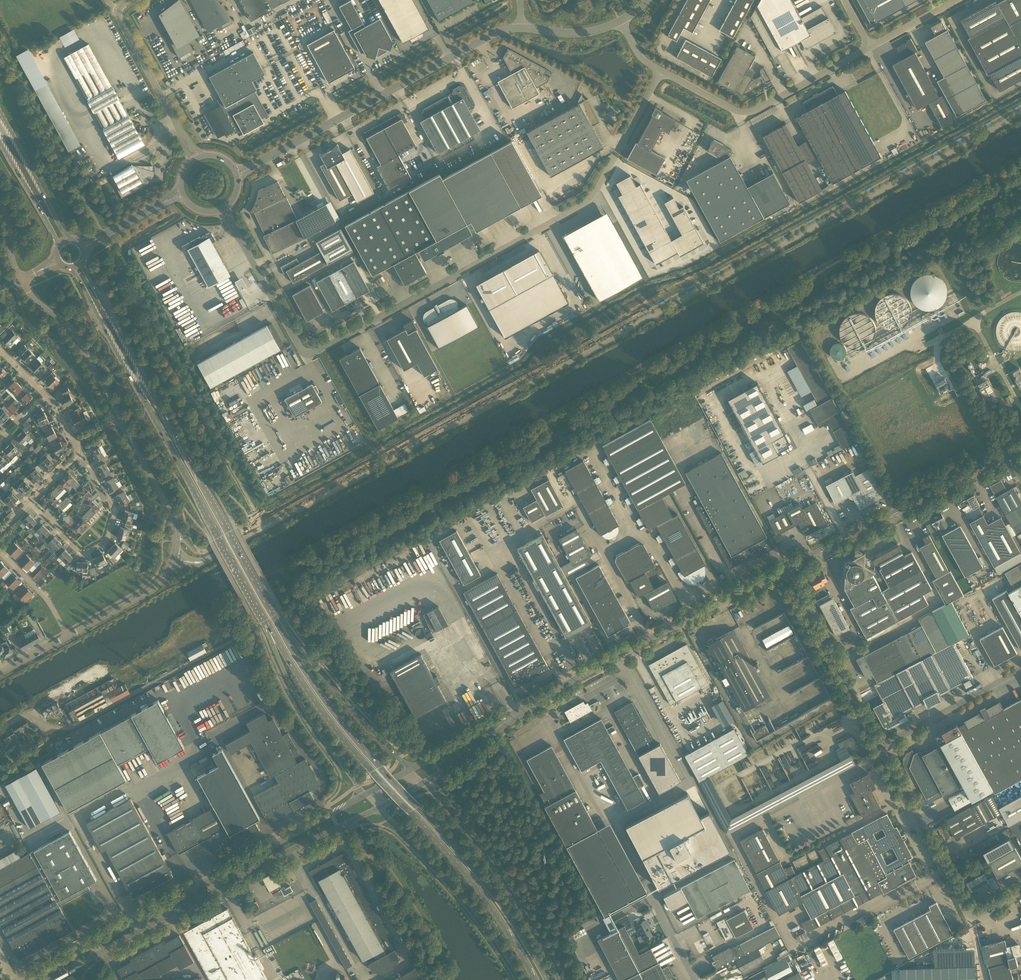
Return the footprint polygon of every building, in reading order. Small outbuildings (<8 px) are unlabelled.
[(166,34),(179,58),(194,50),(189,41),(199,36),(180,0),(160,14),(170,31),(166,34)] [(233,22),(222,3),(220,4),(218,0),(191,0),(191,1),(208,31),(218,25),(220,29),(233,22)] [(272,8),(280,4),(281,4),(289,0),(240,0),(251,21),(273,9),(272,8)] [(352,29),(348,31),(360,53),(360,52),(363,50),(366,55),(376,58),(376,56),(378,57),(387,52),(388,49),(390,49),(389,49),(392,40),(392,41),(392,40),(380,18),(365,26),(351,0),(339,6),(352,29)] [(410,39),(412,43),(424,36),(422,33),(429,29),(413,0),(390,0),(381,4),(403,43),(410,39)] [(439,0),(427,0),(439,21),(448,16),(439,0)] [(450,0),(439,0),(448,16),(457,12),(450,0)] [(457,12),(465,7),(462,0),(450,0),(457,12)] [(684,5),(702,15),(706,6),(695,0),(687,0),(684,5)] [(747,11),(752,2),(748,0),(736,0),(734,4),(747,11)] [(801,18),(791,0),(760,0),(751,17),(773,58),(785,52),(783,50),(802,40),(803,41),(801,42),(805,49),(820,41),(820,40),(835,32),(830,24),(831,23),(822,6),(801,18)] [(878,22),(918,0),(858,0),(871,24),(877,21),(878,22)] [(1000,91),(1020,80),(1020,0),(1003,0),(998,3),(996,0),(961,20),(970,37),(968,38),(970,42),(967,44),(969,47),(983,73),(986,71),(988,75),(990,74),(1000,91)] [(729,13),(742,20),(747,11),(734,4),(729,13)] [(684,5),(679,14),(697,24),(702,15),(684,5)] [(724,21),(737,29),(742,20),(729,13),(724,21)] [(674,23),(683,28),(692,33),(697,24),(679,14),(674,23)] [(737,29),(724,21),(719,30),(733,38),(737,29)] [(936,36),(925,42),(944,77),(937,81),(957,116),(986,100),(948,29),(947,30),(942,21),(931,27),(936,36)] [(674,23),(667,36),(676,41),(683,28),(674,23)] [(243,25),(240,26),(243,31),(239,33),(242,39),(249,36),(243,25)] [(254,27),(247,29),(249,35),(256,32),(254,27)] [(63,46),(78,39),(73,29),(58,36),(63,46)] [(334,30),(307,45),(328,82),(329,81),(339,75),(340,76),(343,74),(353,68),(354,67),(334,30)] [(225,55),(245,44),(242,40),(223,51),(225,55)] [(685,62),(695,44),(686,40),(676,58),(685,62)] [(917,109),(929,103),(941,124),(954,117),(942,95),(939,97),(915,52),(914,53),(907,41),(908,43),(900,47),(900,53),(901,52),(902,53),(902,56),(903,55),(903,56),(903,59),(893,65),(917,109)] [(703,49),(695,44),(685,62),(694,67),(703,49)] [(737,47),(717,82),(736,92),(736,91),(743,95),(743,93),(746,95),(746,94),(744,93),(744,92),(746,94),(763,85),(763,86),(763,83),(765,82),(766,83),(771,80),(763,67),(759,69),(761,76),(751,81),(750,81),(752,78),(745,74),(755,57),(737,47)] [(504,59),(512,74),(498,82),(512,108),(539,94),(536,88),(548,82),(549,78),(544,75),(547,70),(508,48),(505,54),(506,55),(504,59)] [(703,49),(694,67),(703,72),(712,54),(703,49)] [(268,115),(254,91),(257,90),(252,81),(274,69),(289,97),(303,89),(288,61),(283,64),(281,60),(263,70),(253,52),(209,77),(221,98),(217,99),(221,106),(206,115),(218,137),(233,129),(235,133),(241,130),(244,134),(264,123),(262,118),(268,115)] [(721,59),(712,54),(703,72),(711,77),(721,59)] [(27,73),(38,68),(36,64),(25,69),(27,73)] [(77,146),(44,74),(32,79),(65,152),(77,146)] [(425,118),(420,121),(438,154),(480,130),(469,109),(471,108),(472,103),(464,87),(459,86),(454,89),(452,96),(450,95),(445,98),(445,100),(443,99),(424,109),(423,113),(425,118)] [(838,95),(833,86),(803,102),(808,111),(794,119),(796,123),(799,122),(833,184),(855,171),(855,172),(859,169),(882,157),(845,91),(838,95)] [(116,152),(141,139),(113,87),(88,101),(116,152)] [(551,176),(599,150),(582,94),(581,94),(576,105),(526,132),(551,176)] [(662,130),(668,133),(675,120),(661,112),(662,111),(655,107),(651,114),(653,115),(637,143),(636,142),(635,144),(628,157),(627,158),(628,159),(656,174),(665,158),(651,150),(662,130)] [(382,123),(381,124),(411,177),(399,155),(416,145),(404,123),(408,121),(405,115),(404,116),(399,114),(390,118),(390,119),(389,119),(382,123)] [(372,128),(364,133),(364,134),(363,138),(362,139),(365,145),(369,142),(381,164),(376,167),(389,189),(411,177),(381,124),(373,128),(373,129),(372,128)] [(822,190),(785,124),(762,136),(799,203),(822,190)] [(719,156),(722,161),(686,180),(720,242),(790,203),(773,173),(747,187),(730,156),(729,157),(726,152),(728,152),(727,151),(727,152),(724,146),(713,140),(707,151),(718,157),(719,156)] [(424,260),(436,253),(437,254),(444,250),(443,249),(472,233),(471,232),(475,229),(476,231),(541,195),(512,141),(442,179),(440,174),(345,226),(372,275),(393,264),(404,284),(426,272),(415,252),(418,250),(424,260)] [(328,149),(352,193),(357,202),(374,193),(350,149),(342,153),(337,144),(332,149),(329,149),(328,149)] [(320,165),(339,201),(352,193),(328,149),(328,150),(327,152),(319,154),(324,163),(320,165)] [(111,177),(122,197),(109,204),(109,205),(146,185),(149,182),(152,179),(154,176),(155,172),(155,170),(156,169),(155,167),(155,169),(155,170),(155,172),(132,165),(114,176),(111,177)] [(310,184),(308,184),(312,192),(312,193),(315,198),(321,195),(321,194),(318,189),(316,189),(316,186),(316,185),(315,179),(318,184),(317,177),(314,172),(311,172),(311,171),(309,172),(310,174),(311,174),(312,180),(309,181),(312,181),(312,177),(315,183),(312,183),(310,184)] [(636,186),(630,175),(616,183),(622,194),(618,196),(656,264),(678,252),(680,256),(703,243),(683,206),(679,208),(673,197),(664,202),(682,234),(671,240),(640,184),(636,186)] [(272,254),(304,238),(335,221),(326,204),(297,219),(286,197),(285,197),(278,181),(264,188),(263,187),(258,189),(258,194),(256,198),(255,203),(253,207),(250,211),(252,214),(254,213),(265,235),(263,235),(272,254)] [(546,244),(545,248),(578,310),(637,279),(609,225),(569,247),(563,235),(546,244)] [(293,283),(352,250),(341,229),(316,242),(321,252),(300,263),(297,258),(280,267),(285,275),(288,274),(293,283)] [(209,233),(202,236),(201,238),(203,241),(187,249),(209,288),(231,275),(224,264),(212,242),(215,241),(215,239),(212,233),(209,233)] [(154,241),(138,248),(145,264),(161,257),(154,241)] [(553,274),(541,253),(539,251),(536,252),(536,251),(534,253),(530,255),(485,279),(485,280),(482,282),(482,281),(479,282),(480,283),(477,285),(478,288),(489,309),(490,308),(494,306),(496,305),(495,305),(500,302),(500,303),(509,298),(512,296),(542,280),(542,279),(547,277),(553,274)] [(341,268),(357,297),(360,302),(364,300),(364,299),(364,298),(362,294),(370,290),(354,261),(341,268)] [(161,292),(177,285),(171,272),(168,274),(165,268),(152,274),(161,292)] [(350,301),(357,297),(341,268),(329,275),(348,309),(352,307),(351,306),(352,305),(350,301)] [(343,311),(348,309),(329,275),(316,282),(332,311),(340,307),(342,310),(343,311)] [(922,276),(917,279),(913,284),(911,289),(911,295),(913,301),(917,305),(922,308),(928,310),(933,309),(938,307),(943,303),(945,298),(946,292),(945,286),(942,281),(938,278),(933,275),(927,275),(922,276)] [(233,281),(238,290),(245,286),(241,277),(233,281)] [(310,285),(292,295),(307,321),(324,312),(310,285)] [(448,300),(437,306),(438,307),(435,308),(435,307),(427,311),(426,312),(425,313),(424,314),(424,315),(423,316),(423,317),(423,319),(423,320),(424,321),(425,322),(426,322),(428,326),(427,326),(439,348),(438,349),(479,326),(478,327),(466,305),(459,309),(457,305),(458,304),(457,303),(457,302),(456,301),(455,300),(454,299),(452,299),(451,299),(450,299),(449,299),(448,300)] [(181,326),(192,320),(189,315),(178,321),(181,326)] [(417,329),(412,320),(403,325),(405,329),(387,339),(404,370),(417,363),(424,376),(437,369),(416,330),(417,329)] [(12,324),(5,331),(8,334),(3,339),(6,342),(11,347),(15,344),(13,342),(18,337),(12,330),(15,327),(12,324)] [(267,326),(267,325),(228,346),(219,329),(188,346),(211,387),(280,349),(279,348),(284,345),(272,324),(267,326)] [(788,348),(804,378),(799,380),(801,385),(799,386),(802,392),(804,390),(806,393),(811,390),(815,399),(813,400),(816,407),(815,407),(812,401),(804,405),(807,411),(797,417),(804,430),(803,431),(805,436),(829,423),(843,449),(856,442),(801,340),(788,348)] [(23,355),(22,356),(20,357),(25,362),(26,361),(28,363),(32,359),(36,355),(29,349),(28,349),(25,345),(22,347),(19,351),(23,355)] [(380,383),(379,384),(360,348),(339,359),(359,395),(358,395),(380,383)] [(39,361),(31,368),(37,373),(39,371),(43,374),(47,370),(44,367),(44,366),(39,361)] [(1019,369),(1011,373),(1020,390),(1020,372),(1019,369)] [(984,371),(973,377),(984,398),(989,395),(989,394),(993,392),(991,387),(992,387),(984,371)] [(59,383),(58,382),(59,381),(55,377),(56,375),(53,372),(45,379),(47,378),(49,380),(46,383),(52,388),(56,384),(57,385),(59,383)] [(12,392),(19,384),(17,382),(16,383),(15,381),(11,384),(9,382),(5,387),(7,389),(6,390),(10,394),(12,392)] [(394,410),(380,384),(380,383),(358,395),(359,395),(378,429),(409,412),(404,404),(394,410)] [(17,399),(21,394),(19,392),(23,389),(21,387),(19,384),(12,392),(16,396),(15,397),(17,399)] [(295,417),(322,402),(317,393),(319,392),(315,385),(313,386),(312,384),(285,399),(295,417)] [(776,456),(792,447),(757,384),(743,392),(749,402),(734,410),(763,463),(776,456)] [(71,404),(70,404),(73,402),(69,393),(70,392),(67,386),(61,390),(65,397),(61,399),(65,406),(66,406),(67,406),(71,404)] [(21,394),(17,399),(24,406),(28,401),(31,397),(30,396),(28,394),(27,393),(23,396),(21,394)] [(339,394),(335,397),(339,406),(344,403),(339,394)] [(232,409),(244,403),(242,400),(231,406),(232,409)] [(14,406),(12,403),(7,408),(9,410),(12,414),(16,411),(13,407),(14,406)] [(7,408),(4,405),(0,409),(0,414),(6,420),(10,416),(7,413),(9,410),(7,408)] [(235,416),(247,409),(246,407),(234,413),(235,416)] [(76,427),(88,421),(83,412),(82,413),(79,408),(74,411),(77,416),(72,418),(76,427)] [(226,421),(232,418),(229,410),(222,413),(226,421)] [(44,412),(43,412),(39,414),(38,413),(32,416),(36,423),(46,417),(47,417),(47,416),(46,414),(44,412)] [(40,427),(42,429),(48,426),(46,423),(49,421),(47,417),(46,417),(36,423),(38,428),(40,427)] [(634,447),(639,456),(644,465),(668,452),(652,422),(642,427),(649,439),(634,447)] [(47,436),(55,431),(52,427),(49,428),(48,426),(42,429),(43,432),(41,433),(44,437),(47,436)] [(604,463),(634,447),(649,439),(642,427),(604,449),(608,457),(606,458),(605,459),(603,460),(605,463),(604,463)] [(20,434),(28,442),(32,438),(34,441),(37,438),(29,431),(27,433),(24,430),(20,434)] [(55,431),(47,436),(49,441),(48,441),(50,444),(56,441),(54,438),(57,436),(55,431)] [(19,441),(17,443),(24,450),(26,447),(22,443),(26,440),(28,442),(20,434),(16,438),(19,441)] [(687,445),(697,439),(695,435),(685,440),(687,445)] [(52,446),(55,451),(63,446),(60,441),(57,443),(56,441),(50,444),(51,447),(52,446)] [(21,453),(24,450),(17,443),(15,446),(11,442),(7,446),(16,455),(20,451),(21,453)] [(102,452),(99,447),(102,445),(100,443),(94,446),(96,449),(91,451),(93,456),(102,452)] [(8,454),(5,456),(10,461),(16,455),(7,446),(3,450),(8,454)] [(63,446),(55,451),(58,455),(56,456),(53,459),(56,461),(62,455),(61,454),(66,451),(64,448),(64,446),(63,447),(63,446)] [(639,456),(634,447),(604,463),(605,463),(606,466),(608,465),(609,465),(609,464),(612,463),(615,469),(639,456)] [(51,461),(53,459),(46,452),(41,458),(43,461),(50,467),(54,463),(51,461)] [(102,452),(93,456),(96,461),(101,458),(102,461),(108,458),(107,455),(104,456),(102,452)] [(685,484),(668,452),(644,465),(650,475),(656,486),(662,497),(685,484)] [(710,534),(717,530),(719,534),(714,537),(730,568),(754,556),(755,558),(774,548),(768,536),(766,536),(721,453),(685,472),(702,504),(695,507),(710,534)] [(5,456),(3,458),(0,455),(0,463),(3,466),(7,462),(8,463),(10,461),(5,456)] [(614,481),(644,465),(639,456),(615,469),(618,475),(616,476),(615,477),(613,478),(615,481),(614,481)] [(97,467),(100,472),(108,468),(106,463),(110,460),(108,458),(102,461),(104,463),(97,467)] [(583,460),(565,470),(577,492),(601,479),(600,479),(599,476),(597,477),(596,478),(594,479),(583,460)] [(50,467),(43,461),(40,465),(39,464),(37,466),(42,471),(43,469),(46,471),(48,469),(49,469),(49,468),(50,467)] [(626,489),(650,475),(644,465),(614,481),(615,481),(616,484),(618,483),(619,483),(622,481),(626,489)] [(40,473),(42,471),(37,466),(35,468),(36,469),(32,472),(38,479),(38,478),(40,478),(40,477),(42,475),(40,473)] [(800,467),(793,470),(795,475),(802,471),(800,467)] [(111,472),(108,468),(100,472),(103,477),(107,474),(109,477),(115,474),(113,471),(111,472)] [(831,477),(829,478),(824,481),(827,485),(826,485),(835,503),(849,496),(850,498),(854,500),(856,499),(860,508),(883,496),(873,478),(874,478),(869,469),(856,476),(853,471),(833,482),(831,477)] [(25,477),(30,482),(32,480),(34,483),(38,479),(32,472),(28,476),(27,475),(25,477)] [(69,473),(59,483),(60,484),(63,488),(64,488),(69,483),(78,491),(82,487),(69,473)] [(105,482),(108,487),(116,482),(114,478),(116,476),(115,474),(109,477),(110,479),(105,482)] [(28,484),(30,482),(25,477),(23,475),(17,481),(26,490),(30,487),(28,484)] [(626,502),(656,486),(650,475),(626,489),(630,496),(627,497),(626,498),(627,498),(625,499),(626,502)] [(791,478),(781,483),(788,496),(798,491),(791,478)] [(536,500),(526,505),(523,507),(531,522),(545,515),(546,516),(564,506),(549,479),(531,489),(536,500)] [(601,479),(577,492),(583,503),(601,493),(597,485),(599,484),(600,484),(600,483),(602,482),(601,479)] [(990,486),(996,497),(1007,491),(1001,480),(990,486)] [(11,487),(18,494),(20,492),(22,494),(25,492),(25,493),(26,491),(26,490),(17,481),(11,487)] [(119,487),(116,482),(108,487),(111,492),(118,488),(120,490),(126,487),(124,484),(119,487)] [(781,483),(766,491),(774,504),(788,496),(781,483)] [(46,497),(56,507),(61,503),(62,501),(60,499),(59,500),(56,497),(64,488),(63,488),(60,484),(46,497)] [(76,506),(79,509),(85,503),(90,499),(93,496),(83,486),(82,487),(78,491),(77,492),(79,495),(78,495),(81,498),(75,505),(76,506)] [(638,510),(662,497),(656,486),(626,502),(628,505),(630,504),(631,504),(633,502),(638,510)] [(5,493),(15,502),(17,501),(16,500),(19,498),(16,496),(18,494),(11,487),(5,493)] [(126,487),(120,490),(121,493),(116,495),(119,500),(127,496),(125,491),(127,490),(126,487)] [(1007,491),(996,497),(1006,514),(1020,506),(1020,501),(1013,487),(1007,491)] [(766,491),(752,499),(759,512),(774,504),(766,491)] [(5,493),(1,496),(0,495),(0,499),(6,505),(6,506),(8,504),(11,506),(15,502),(5,493)] [(601,493),(583,503),(588,513),(612,500),(611,497),(609,498),(608,498),(605,500),(601,493)] [(973,509),(978,507),(980,506),(976,499),(977,499),(976,497),(975,497),(974,495),(967,499),(965,499),(966,499),(959,503),(964,511),(972,507),(973,509)] [(122,505),(130,501),(127,496),(119,500),(122,505)] [(53,510),(61,518),(63,520),(64,519),(69,515),(66,512),(65,512),(63,510),(71,501),(67,497),(62,501),(61,503),(56,507),(53,510)] [(637,523),(667,507),(662,497),(638,510),(641,517),(639,518),(638,519),(636,520),(637,523)] [(87,522),(98,511),(100,509),(90,499),(85,503),(91,509),(82,517),(83,518),(87,522)] [(613,500),(612,500),(588,513),(596,526),(614,516),(608,506),(611,505),(612,504),(614,503),(612,500),(613,500)] [(769,520),(768,521),(776,535),(794,526),(794,525),(799,522),(801,526),(800,527),(805,536),(827,525),(816,502),(802,509),(800,504),(794,507),(791,503),(777,510),(780,515),(775,517),(773,514),(767,517),(769,520)] [(1006,514),(1013,527),(1020,523),(1020,506),(1006,514)] [(645,523),(649,530),(656,526),(673,517),(667,507),(637,523),(638,523),(639,526),(641,525),(642,524),(645,523)] [(132,518),(134,513),(125,510),(123,516),(132,518)] [(934,527),(937,525),(939,524),(942,530),(940,531),(941,533),(949,529),(948,526),(946,522),(945,520),(941,513),(937,515),(936,515),(930,518),(934,527)] [(25,519),(23,516),(17,522),(20,525),(22,523),(25,526),(33,518),(29,514),(25,519)] [(657,540),(684,525),(678,514),(673,517),(656,526),(661,534),(658,535),(657,536),(658,536),(656,537),(657,540)] [(77,523),(69,515),(64,519),(77,533),(87,523),(87,522),(83,518),(77,523)] [(983,515),(970,523),(994,567),(1020,552),(1001,517),(997,519),(988,524),(983,515)] [(132,518),(123,516),(122,521),(127,523),(126,525),(129,526),(133,527),(134,524),(131,524),(132,518)] [(614,516),(596,526),(600,535),(602,534),(604,537),(606,538),(609,539),(612,539),(613,539),(613,538),(615,537),(615,538),(616,537),(618,534),(618,531),(618,528),(618,526),(619,525),(614,516)] [(33,526),(36,523),(37,522),(33,518),(25,526),(28,529),(27,531),(30,534),(31,533),(35,528),(33,526)] [(1013,527),(1016,533),(1020,530),(1020,523),(1013,527)] [(40,535),(46,529),(43,525),(38,529),(36,527),(35,528),(31,533),(33,535),(37,532),(40,535)] [(129,529),(132,530),(133,527),(129,526),(126,525),(126,528),(120,527),(119,532),(128,535),(129,529)] [(664,540),(669,548),(690,537),(684,525),(657,540),(659,543),(661,542),(662,542),(662,541),(664,540)] [(952,530),(942,535),(965,576),(983,567),(964,531),(963,532),(960,527),(953,531),(952,530)] [(50,532),(46,529),(40,535),(38,537),(41,540),(43,540),(45,542),(48,539),(46,537),(50,532)] [(559,538),(571,561),(573,565),(587,558),(591,556),(576,529),(559,538)] [(439,540),(451,562),(463,584),(481,575),(456,531),(439,540)] [(126,540),(128,535),(119,532),(117,537),(126,540)] [(591,623),(565,577),(559,567),(560,567),(542,535),(517,549),(534,579),(532,581),(537,589),(539,588),(566,637),(591,623)] [(932,539),(929,535),(923,538),(926,544),(920,547),(937,578),(933,580),(946,604),(963,594),(950,570),(949,571),(932,539)] [(44,543),(49,549),(58,541),(55,537),(50,541),(48,539),(45,542),(44,543)] [(669,563),(696,548),(690,537),(669,548),(673,557),(671,558),(670,559),(668,560),(670,563),(669,563)] [(58,541),(49,549),(53,553),(52,555),(54,557),(60,550),(60,551),(58,549),(62,544),(58,541)] [(22,551),(14,542),(7,550),(12,555),(13,553),(17,556),(22,551)] [(115,543),(112,547),(118,553),(122,549),(115,543)] [(627,549),(632,558),(646,550),(644,545),(638,543),(627,549)] [(903,551),(900,544),(875,558),(874,559),(873,561),(873,562),(874,563),(874,564),(875,564),(875,565),(875,566),(874,567),(874,568),(874,570),(871,569),(872,568),(869,566),(873,574),(880,569),(890,587),(882,591),(899,621),(929,604),(923,594),(932,589),(912,552),(905,556),(902,551),(903,551)] [(112,547),(108,551),(115,557),(118,553),(112,547)] [(677,563),(679,567),(688,562),(690,566),(702,559),(696,548),(669,563),(670,563),(671,565),(673,564),(673,565),(674,564),(677,563)] [(615,561),(617,566),(632,558),(627,549),(616,556),(615,561)] [(59,557),(63,560),(69,554),(65,550),(61,554),(59,552),(60,551),(60,550),(54,557),(56,559),(59,557)] [(632,558),(636,566),(651,558),(646,550),(632,558)] [(69,554),(63,560),(66,564),(73,558),(69,554)] [(108,561),(107,561),(103,554),(98,556),(102,565),(104,568),(111,564),(108,561)] [(34,563),(26,555),(19,562),(24,567),(23,568),(27,572),(30,569),(29,569),(34,563)] [(104,568),(102,565),(98,556),(93,559),(97,567),(96,568),(97,572),(104,568)] [(559,567),(565,577),(589,563),(587,558),(573,565),(571,561),(560,567),(559,567)] [(622,574),(636,566),(632,558),(617,566),(622,574)] [(655,566),(651,558),(636,566),(641,574),(655,566)] [(846,563),(845,576),(845,588),(855,606),(850,608),(867,638),(899,621),(882,591),(873,574),(869,566),(855,558),(854,558),(852,558),(851,558),(850,559),(850,561),(849,562),(847,563),(846,563)] [(702,559),(690,566),(698,582),(700,581),(702,582),(704,579),(705,575),(705,572),(705,568),(704,565),(705,564),(702,559)] [(1,577),(8,570),(3,565),(3,563),(1,561),(0,561),(0,576),(1,577)] [(92,575),(93,575),(95,574),(93,568),(90,569),(88,569),(88,562),(82,562),(82,571),(82,575),(92,575)] [(697,583),(698,582),(690,566),(688,562),(679,567),(681,571),(678,573),(680,577),(683,580),(686,582),(689,584),(693,585),(697,585),(697,583)] [(599,564),(587,571),(590,576),(602,570),(599,564)] [(1020,579),(1020,564),(1005,573),(1012,584),(1020,579)] [(37,583),(48,572),(41,565),(30,575),(37,583)] [(641,574),(636,566),(622,574),(626,582),(641,574)] [(655,567),(645,573),(654,588),(666,582),(661,572),(659,574),(655,567)] [(937,578),(932,569),(928,571),(933,580),(937,578)] [(605,575),(602,570),(590,576),(593,581),(605,575)] [(578,583),(590,576),(587,571),(575,577),(578,583)] [(812,582),(816,590),(825,585),(824,583),(828,581),(823,572),(816,576),(816,577),(812,580),(813,581),(812,582)] [(645,573),(630,581),(638,597),(646,593),(654,588),(645,573)] [(532,679),(532,678),(549,669),(545,661),(497,574),(463,592),(511,680),(515,687),(527,680),(528,681),(530,682),(531,681),(532,680),(532,679)] [(9,587),(10,586),(13,589),(21,582),(16,577),(14,579),(10,575),(5,581),(8,583),(6,584),(9,587)] [(607,580),(605,575),(593,581),(596,587),(607,580)] [(593,581),(590,576),(578,583),(581,588),(593,581)] [(610,586),(607,580),(596,587),(599,592),(610,586)] [(596,587),(593,581),(581,588),(584,593),(596,587)] [(654,588),(646,593),(645,594),(654,611),(676,599),(666,582),(654,588)] [(613,591),(610,586),(599,592),(602,597),(613,591)] [(1020,615),(1020,586),(1009,593),(1019,611),(1020,615)] [(26,591),(23,587),(17,593),(25,601),(33,594),(28,589),(26,591)] [(599,592),(596,587),(584,593),(587,598),(599,592)] [(1019,611),(1009,593),(1007,590),(992,598),(1020,650),(1020,615),(1019,611)] [(604,603),(616,596),(613,591),(602,597),(604,603)] [(602,597),(599,592),(587,598),(590,604),(602,597)] [(820,605),(836,636),(850,629),(833,597),(830,599),(827,595),(816,601),(819,606),(820,605)] [(619,601),(616,596),(604,603),(607,608),(619,601)] [(604,603),(602,597),(590,604),(593,609),(604,603)] [(610,613),(622,607),(619,601),(607,608),(610,613)] [(936,652),(950,644),(955,642),(959,640),(969,634),(951,602),(942,607),(932,612),(919,619),(922,625),(857,659),(860,665),(860,664),(861,666),(867,679),(874,675),(877,682),(921,659),(935,651),(936,652)] [(607,608),(604,603),(593,609),(596,614),(607,608)] [(30,612),(29,610),(26,606),(19,612),(24,617),(30,612)] [(428,623),(427,624),(432,633),(448,624),(438,606),(423,614),(428,623)] [(625,612),(622,607),(610,613),(613,618),(617,616),(625,612)] [(610,613),(607,608),(596,614),(599,619),(610,613)] [(625,612),(617,616),(623,627),(631,623),(625,612)] [(766,649),(796,637),(786,612),(761,622),(767,637),(762,640),(766,649)] [(613,618),(610,613),(599,619),(602,625),(609,620),(613,618)] [(617,616),(613,618),(609,620),(615,631),(623,627),(617,616)] [(608,636),(615,631),(609,620),(602,625),(608,636)] [(5,633),(13,629),(9,621),(4,624),(3,622),(0,624),(1,625),(1,626),(5,633)] [(1003,626),(991,633),(1006,659),(1017,653),(1003,626)] [(711,658),(714,656),(720,666),(718,667),(722,676),(724,675),(744,710),(770,696),(734,630),(707,644),(709,648),(706,650),(711,658)] [(24,634),(27,638),(31,646),(41,640),(37,633),(33,635),(31,631),(24,634)] [(980,639),(990,657),(995,665),(1006,659),(991,633),(980,639)] [(18,643),(22,650),(31,646),(27,638),(18,643)] [(4,658),(5,657),(6,657),(7,657),(7,656),(10,655),(11,655),(11,654),(12,654),(12,653),(9,646),(4,649),(0,642),(0,650),(0,651),(4,658)] [(973,677),(955,642),(950,644),(936,652),(935,651),(921,659),(877,682),(874,684),(883,702),(874,707),(883,724),(885,726),(887,727),(889,727),(891,726),(908,717),(905,713),(925,702),(927,706),(942,698),(940,695),(963,682),(966,687),(967,686),(968,687),(973,684),(970,679),(973,677)] [(186,652),(190,660),(206,651),(202,644),(186,652)] [(670,704),(676,701),(701,687),(702,688),(709,684),(687,644),(655,662),(655,661),(648,665),(658,683),(670,704)] [(829,701),(807,646),(807,660),(794,660),(793,661),(789,659),(789,656),(790,654),(786,654),(786,659),(785,658),(784,656),(773,661),(782,683),(791,683),(796,686),(789,689),(791,693),(813,684),(822,688),(809,693),(807,686),(806,694),(803,696),(803,692),(800,693),(802,697),(818,706),(829,701)] [(221,652),(199,664),(205,676),(228,665),(221,652)] [(421,654),(390,671),(415,717),(446,700),(437,684),(440,682),(437,675),(433,677),(421,654)] [(171,694),(195,681),(190,671),(165,684),(171,694)] [(229,716),(242,710),(235,698),(223,704),(229,716)] [(732,721),(722,699),(710,705),(721,726),(732,721)] [(1004,709),(1000,701),(986,708),(986,709),(983,711),(982,710),(964,720),(965,722),(958,726),(957,723),(954,725),(954,726),(952,727),(952,726),(936,735),(966,789),(949,799),(955,810),(993,789),(995,793),(1020,779),(1020,699),(1004,709)] [(42,763),(69,811),(127,779),(118,763),(149,746),(158,762),(184,747),(158,700),(131,714),(132,715),(106,729),(106,728),(42,763)] [(209,709),(189,718),(193,726),(213,716),(215,718),(222,715),(215,702),(213,703),(212,700),(205,703),(207,706),(208,706),(209,709)] [(592,710),(589,706),(588,703),(587,703),(585,704),(583,701),(564,711),(570,722),(592,710)] [(56,718),(64,714),(66,717),(62,719),(63,720),(62,720),(64,725),(66,725),(71,725),(73,723),(67,712),(66,712),(64,708),(63,708),(64,710),(62,711),(57,702),(42,710),(47,719),(54,715),(56,718)] [(618,709),(614,711),(638,756),(656,746),(632,702),(621,708),(620,706),(620,707),(618,708),(618,709)] [(301,806),(301,807),(302,808),(303,808),(304,807),(304,806),(303,805),(314,799),(310,790),(320,785),(315,776),(317,775),(311,765),(309,766),(305,758),(302,760),(288,733),(282,736),(273,718),(268,721),(264,713),(246,723),(250,730),(225,744),(230,754),(251,742),(270,777),(274,775),(279,782),(254,796),(269,823),(293,809),(294,810),(301,806)] [(564,739),(581,771),(600,760),(621,797),(644,784),(638,774),(633,777),(601,718),(564,739)] [(18,723),(23,731),(28,728),(27,726),(29,724),(26,719),(24,721),(23,720),(18,723)] [(23,731),(18,723),(12,727),(15,733),(18,738),(21,736),(22,738),(23,737),(22,735),(21,736),(19,733),(23,731)] [(751,731),(755,740),(769,734),(765,725),(751,731)] [(12,727),(7,730),(12,738),(13,737),(15,740),(17,742),(20,740),(21,742),(25,739),(23,737),(22,738),(21,736),(18,738),(15,733),(12,727)] [(733,728),(684,755),(699,782),(748,755),(733,728)] [(12,738),(7,730),(2,733),(10,746),(13,744),(10,739),(12,738)] [(726,833),(855,765),(850,755),(860,750),(857,745),(858,745),(858,744),(857,745),(855,741),(856,741),(855,740),(854,740),(852,736),(837,743),(840,748),(835,751),(840,760),(731,819),(708,777),(699,782),(726,833)] [(566,846),(605,917),(648,893),(609,823),(597,830),(551,746),(526,759),(544,791),(539,793),(544,801),(546,799),(549,804),(544,807),(566,846)] [(918,783),(923,793),(919,795),(921,798),(922,798),(924,801),(923,801),(925,805),(943,795),(958,787),(948,767),(937,747),(927,753),(925,750),(921,752),(920,751),(914,754),(912,750),(906,753),(905,757),(906,757),(905,761),(904,760),(903,764),(906,770),(910,768),(918,783)] [(197,776),(214,807),(229,834),(225,836),(230,844),(230,845),(234,843),(260,829),(255,820),(260,818),(222,748),(213,754),(219,764),(197,776)] [(35,761),(17,770),(51,829),(68,819),(35,761)] [(17,770),(4,777),(38,836),(51,829),(17,770)] [(850,794),(858,808),(863,817),(881,808),(872,790),(876,787),(874,784),(873,784),(871,781),(873,780),(872,780),(868,773),(850,783),(855,791),(850,794)] [(1017,840),(1020,847),(1020,795),(999,808),(1009,825),(1017,840)] [(131,799),(109,811),(151,887),(173,875),(131,799)] [(222,849),(230,844),(225,836),(229,834),(214,807),(194,818),(185,823),(176,828),(167,833),(178,854),(189,848),(196,844),(205,839),(213,852),(213,853),(214,853),(215,853),(216,853),(222,850),(222,849)] [(941,832),(945,840),(950,837),(950,836),(953,834),(955,838),(980,825),(970,807),(946,821),(947,823),(944,825),(943,824),(937,828),(940,833),(941,832)] [(151,887),(109,811),(87,823),(102,851),(106,849),(133,898),(151,887)] [(642,858),(658,888),(659,888),(659,887),(729,850),(709,812),(699,816),(704,825),(642,858)] [(762,829),(740,841),(778,914),(803,901),(811,917),(802,922),(807,931),(864,902),(883,892),(884,893),(917,876),(909,862),(908,860),(913,857),(904,841),(905,840),(904,840),(897,826),(894,828),(887,814),(819,850),(824,860),(796,875),(791,866),(784,869),(762,829)] [(0,869),(0,925),(14,950),(13,951),(15,954),(16,954),(20,960),(20,959),(34,951),(35,953),(38,951),(37,950),(72,930),(73,931),(73,930),(59,906),(90,889),(88,885),(97,880),(70,831),(0,869)] [(62,831),(49,838),(51,840),(63,833),(62,831)] [(1015,847),(1010,837),(983,852),(998,878),(1020,865),(1020,858),(1015,847)] [(968,849),(970,854),(984,849),(981,843),(968,849)] [(807,853),(812,862),(819,859),(815,850),(807,853)] [(333,907),(365,889),(344,852),(337,856),(333,856),(333,857),(334,858),(320,865),(319,865),(318,864),(316,867),(309,871),(322,895),(326,893),(333,907)] [(802,868),(809,864),(805,855),(798,859),(802,868)] [(734,859),(694,880),(681,887),(697,918),(750,890),(734,859)] [(797,859),(792,861),(797,870),(802,867),(797,859)] [(265,879),(271,890),(281,884),(276,873),(265,879)] [(971,892),(989,883),(987,880),(984,874),(966,883),(971,892)] [(989,883),(993,890),(998,888),(993,877),(987,880),(989,883)] [(274,896),(282,891),(284,895),(293,891),(290,886),(294,884),(291,878),(281,884),(271,890),(274,896)] [(366,889),(365,889),(333,907),(344,927),(376,909),(367,892),(367,889),(366,889)] [(309,902),(314,911),(320,908),(317,901),(316,901),(315,899),(314,900),(309,902)] [(929,906),(931,909),(893,929),(909,958),(953,934),(942,913),(943,913),(943,912),(942,913),(937,902),(932,904),(929,906)] [(261,970),(264,968),(257,957),(255,958),(232,918),(233,917),(232,917),(227,908),(184,932),(210,979),(267,979),(261,970)] [(377,930),(385,926),(380,916),(380,912),(379,912),(378,912),(376,909),(344,927),(355,947),(372,937),(369,932),(376,928),(377,930)] [(716,922),(717,923),(726,940),(734,935),(735,937),(753,928),(744,910),(728,918),(727,917),(716,922)] [(868,920),(866,915),(856,920),(859,925),(868,920)] [(330,925),(325,917),(319,920),(324,929),(330,925)] [(641,923),(639,918),(633,921),(636,926),(637,925),(644,940),(652,936),(648,927),(649,927),(646,920),(641,923)] [(630,922),(624,925),(628,933),(634,929),(633,926),(630,922)] [(335,934),(330,925),(324,929),(329,937),(335,934)] [(382,945),(393,939),(387,929),(387,925),(386,925),(385,926),(377,930),(376,928),(369,932),(372,937),(355,947),(362,960),(373,954),(384,948),(382,945)] [(675,976),(674,976),(673,976),(668,966),(662,969),(650,947),(639,953),(628,933),(624,925),(597,939),(619,979),(677,979),(675,976)] [(717,970),(780,937),(774,926),(731,949),(730,947),(712,957),(714,961),(713,961),(715,964),(714,964),(717,970)] [(808,937),(805,932),(796,937),(799,942),(808,937)] [(340,943),(335,934),(329,937),(334,946),(340,943)] [(179,970),(194,962),(179,935),(174,938),(173,938),(173,939),(171,940),(170,940),(165,943),(177,965),(179,970)] [(826,941),(835,958),(841,955),(832,938),(826,941)] [(384,948),(373,954),(375,959),(381,956),(386,953),(386,952),(396,946),(394,942),(394,939),(393,939),(382,945),(384,948)] [(145,951),(130,959),(131,961),(140,976),(140,977),(162,976),(161,974),(177,965),(165,943),(164,940),(149,948),(150,950),(146,953),(145,951)] [(1010,968),(1018,966),(1016,956),(1020,955),(1020,951),(1019,943),(1007,946),(1005,940),(985,945),(988,967),(992,979),(1014,979),(1010,968)] [(334,946),(338,955),(345,951),(340,943),(334,946)] [(826,957),(832,954),(826,943),(820,946),(826,957)] [(381,956),(389,971),(394,969),(399,957),(394,949),(386,953),(381,956)] [(738,965),(741,972),(764,960),(758,949),(731,963),(734,967),(738,965)] [(927,967),(914,967),(914,958),(898,967),(899,979),(976,979),(976,965),(968,965),(968,952),(951,953),(952,965),(927,967)] [(768,979),(769,979),(773,979),(792,970),(787,962),(792,959),(790,954),(785,957),(763,968),(763,970),(749,978),(748,976),(741,979),(739,979),(765,979),(768,979)] [(381,956),(375,959),(368,963),(372,971),(385,974),(389,971),(381,956)] [(352,965),(349,960),(343,964),(346,969),(346,968),(352,965)] [(131,961),(126,964),(127,964),(126,964),(125,964),(126,965),(124,966),(123,966),(117,969),(123,979),(136,979),(140,976),(131,961)] [(407,972),(411,979),(423,979),(416,967),(407,972)] [(799,972),(783,979),(803,979),(799,972)]
